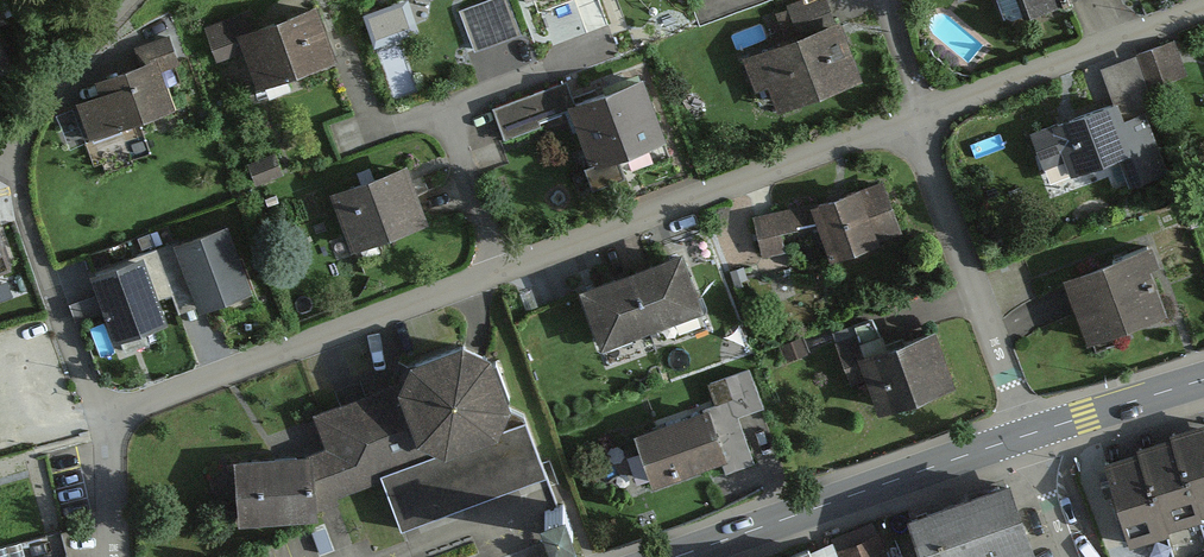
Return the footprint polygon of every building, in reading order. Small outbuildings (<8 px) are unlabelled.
[(374,8),(392,95),(419,90),(406,27),(419,25),(414,0),(413,0),(374,8)] [(462,15),(475,52),(524,34),(512,0),(504,0),(462,15)] [(781,9),(794,44),(756,58),(778,116),(864,84),(832,0),(805,0),(781,9)] [(1010,15),(1027,9),(1024,0),(1004,0),(1010,15)] [(1033,19),(1082,0),(1026,0),(1033,19)] [(246,19),(210,31),(221,63),(251,53),(261,83),(336,58),(320,11),(251,34),(246,19)] [(110,96),(81,105),(91,138),(177,110),(167,78),(189,71),(178,37),(140,49),(146,67),(105,80),(110,96)] [(1176,47),(1146,59),(1159,91),(1188,79),(1176,47)] [(574,82),(498,110),(508,138),(569,116),(599,196),(633,183),(623,155),(664,139),(643,84),(583,107),(574,82)] [(1122,127),(1116,111),(1038,140),(1049,172),(1084,159),(1090,174),(1135,157),(1148,193),(1179,181),(1155,115),(1122,127)] [(403,167),(338,191),(356,239),(421,215),(403,167)] [(880,180),(811,206),(760,216),(767,260),(791,257),(789,236),(821,233),(832,260),(901,234),(880,180)] [(158,249),(171,285),(191,277),(200,301),(249,283),(226,223),(158,249)] [(171,285),(158,249),(95,272),(116,329),(163,312),(155,291),(171,285)] [(1156,249),(1069,279),(1091,340),(1165,314),(1150,270),(1163,266),(1156,249)] [(698,302),(678,251),(631,268),(651,320),(698,302)] [(651,320),(631,268),(584,286),(603,338),(651,320)] [(879,319),(834,335),(848,374),(863,368),(878,411),(953,385),(935,334),(891,350),(879,319)] [(316,522),(315,504),(392,477),(409,525),(545,476),(526,423),(512,408),(494,358),(468,341),(415,360),(400,391),(320,418),(332,453),(313,461),(238,464),(240,525),(316,522)] [(725,406),(637,438),(654,484),(754,448),(742,417),(768,408),(753,367),(715,381),(725,406)] [(1174,436),(1184,473),(1189,472),(1198,507),(1203,505),(1203,423),(1173,432),(1174,436)] [(1184,473),(1174,436),(1139,446),(1140,452),(1149,485),(1156,483),(1166,521),(1199,512),(1198,507),(1189,472),(1184,473)] [(1168,527),(1166,521),(1156,483),(1149,485),(1140,452),(1110,459),(1131,537),(1168,527)] [(915,523),(927,556),(1037,556),(1012,488),(915,523)] [(566,508),(547,515),(555,535),(573,528),(566,508)] [(844,554),(845,556),(884,556),(877,541),(844,554)]
